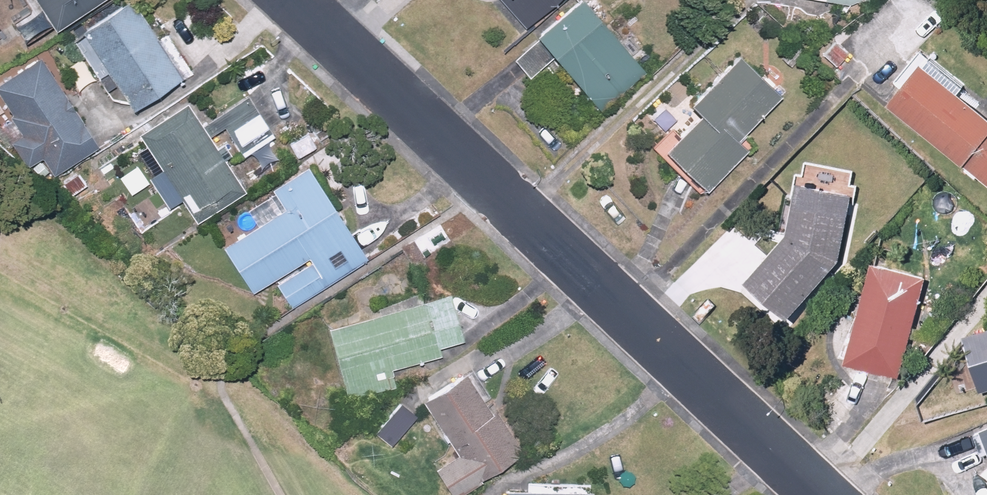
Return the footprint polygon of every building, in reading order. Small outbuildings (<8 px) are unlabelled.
[(56,22),(59,28),(103,0),(42,0),(46,7),(17,24),(27,40),(56,22)] [(90,28),(138,106),(188,75),(142,0),(135,0),(90,28)] [(533,24),(558,0),(510,0),(533,24)] [(543,29),(603,103),(649,65),(595,0),(578,0),(543,29)] [(789,90),(746,46),(697,96),(707,106),(669,144),(713,187),(754,145),(744,136),(789,90)] [(2,84),(20,113),(0,125),(26,166),(46,154),(58,173),(105,144),(48,55),(2,84)] [(892,99),(986,180),(986,103),(930,55),(892,99)] [(153,176),(164,168),(203,223),(250,190),(212,135),(227,125),(249,156),(279,135),(249,93),(205,124),(188,100),(140,133),(149,146),(138,154),(153,176)] [(139,162),(122,175),(135,193),(153,180),(139,162)] [(286,204),(226,242),(258,289),(275,278),(294,307),(375,253),(314,162),(275,188),(286,204)] [(854,190),(801,182),(793,230),(751,275),(800,314),(843,259),(854,190)] [(906,370),(930,272),(877,259),(853,357),(906,370)] [(330,318),(332,326),(350,403),(399,392),(393,366),(445,354),(442,343),(468,337),(457,289),(330,318)] [(970,333),(986,386),(986,327),(970,333)] [(425,396),(462,448),(435,467),(455,494),(464,494),(528,450),(469,368),(425,396)] [(394,442),(420,413),(401,397),(375,426),(394,442)] [(508,494),(600,494),(600,487),(508,482),(508,494)]
